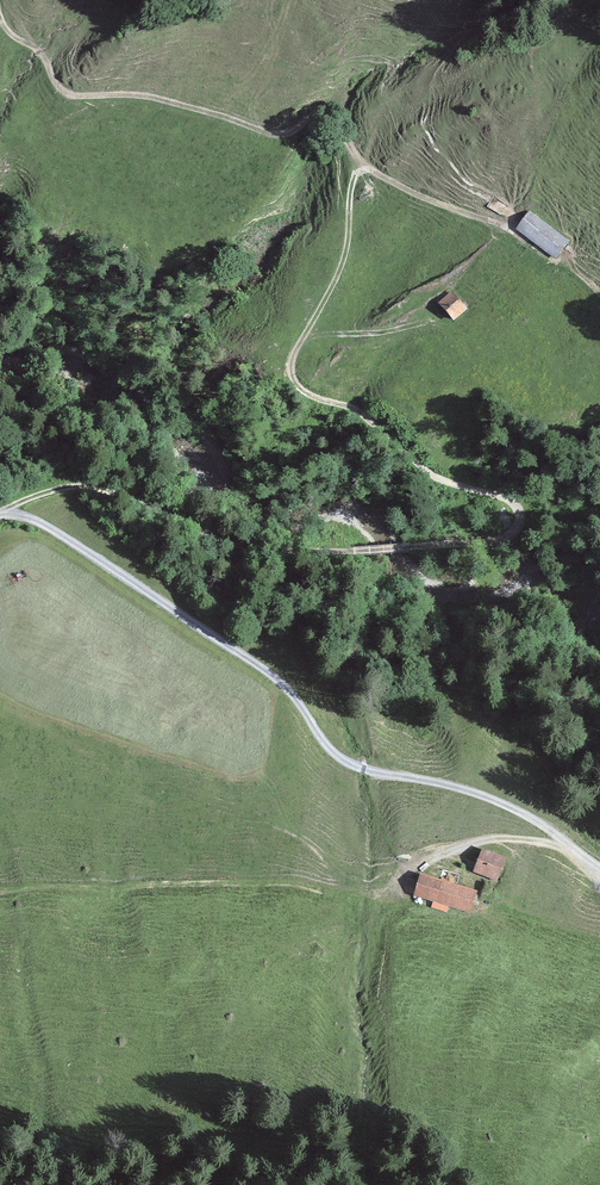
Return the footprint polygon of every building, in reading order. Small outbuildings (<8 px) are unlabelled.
[(576,243),(528,210),(513,232),(561,266),(576,243)] [(471,309),(454,291),(440,305),(457,322),(471,309)] [(520,863),(487,847),(475,872),(507,888),(520,863)] [(485,894),(422,870),(411,899),(475,922),(485,894)]
